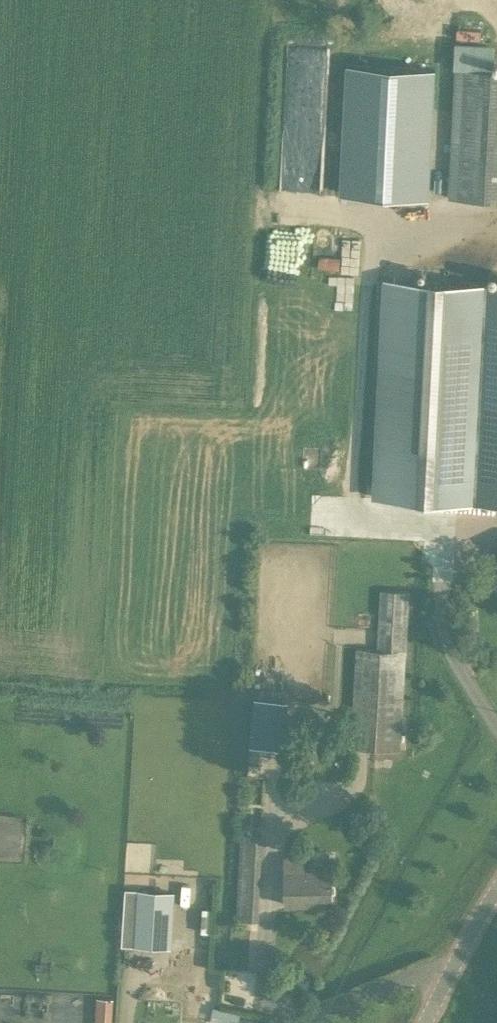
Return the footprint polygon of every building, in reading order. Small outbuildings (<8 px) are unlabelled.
[(456,41),(448,197),(496,199),(496,71),(493,71),(495,43),(456,41)] [(429,196),(435,68),(347,64),(341,192),(359,193),(414,196),(429,196)] [(372,495),(496,502),(496,284),(383,277),(372,495)] [(400,749),(409,591),(383,589),(380,648),(358,647),(352,746),(400,749)] [(241,832),(237,920),(259,920),(263,833),(241,832)] [(286,905),(332,905),(331,871),(303,872),(303,858),(285,858),(286,905)] [(170,947),(173,901),(137,898),(135,944),(170,947)] [(95,1022),(112,1022),(113,998),(96,997),(95,1022)] [(214,1006),(211,1018),(234,1022),(237,1022),(239,1012),(214,1006)]
